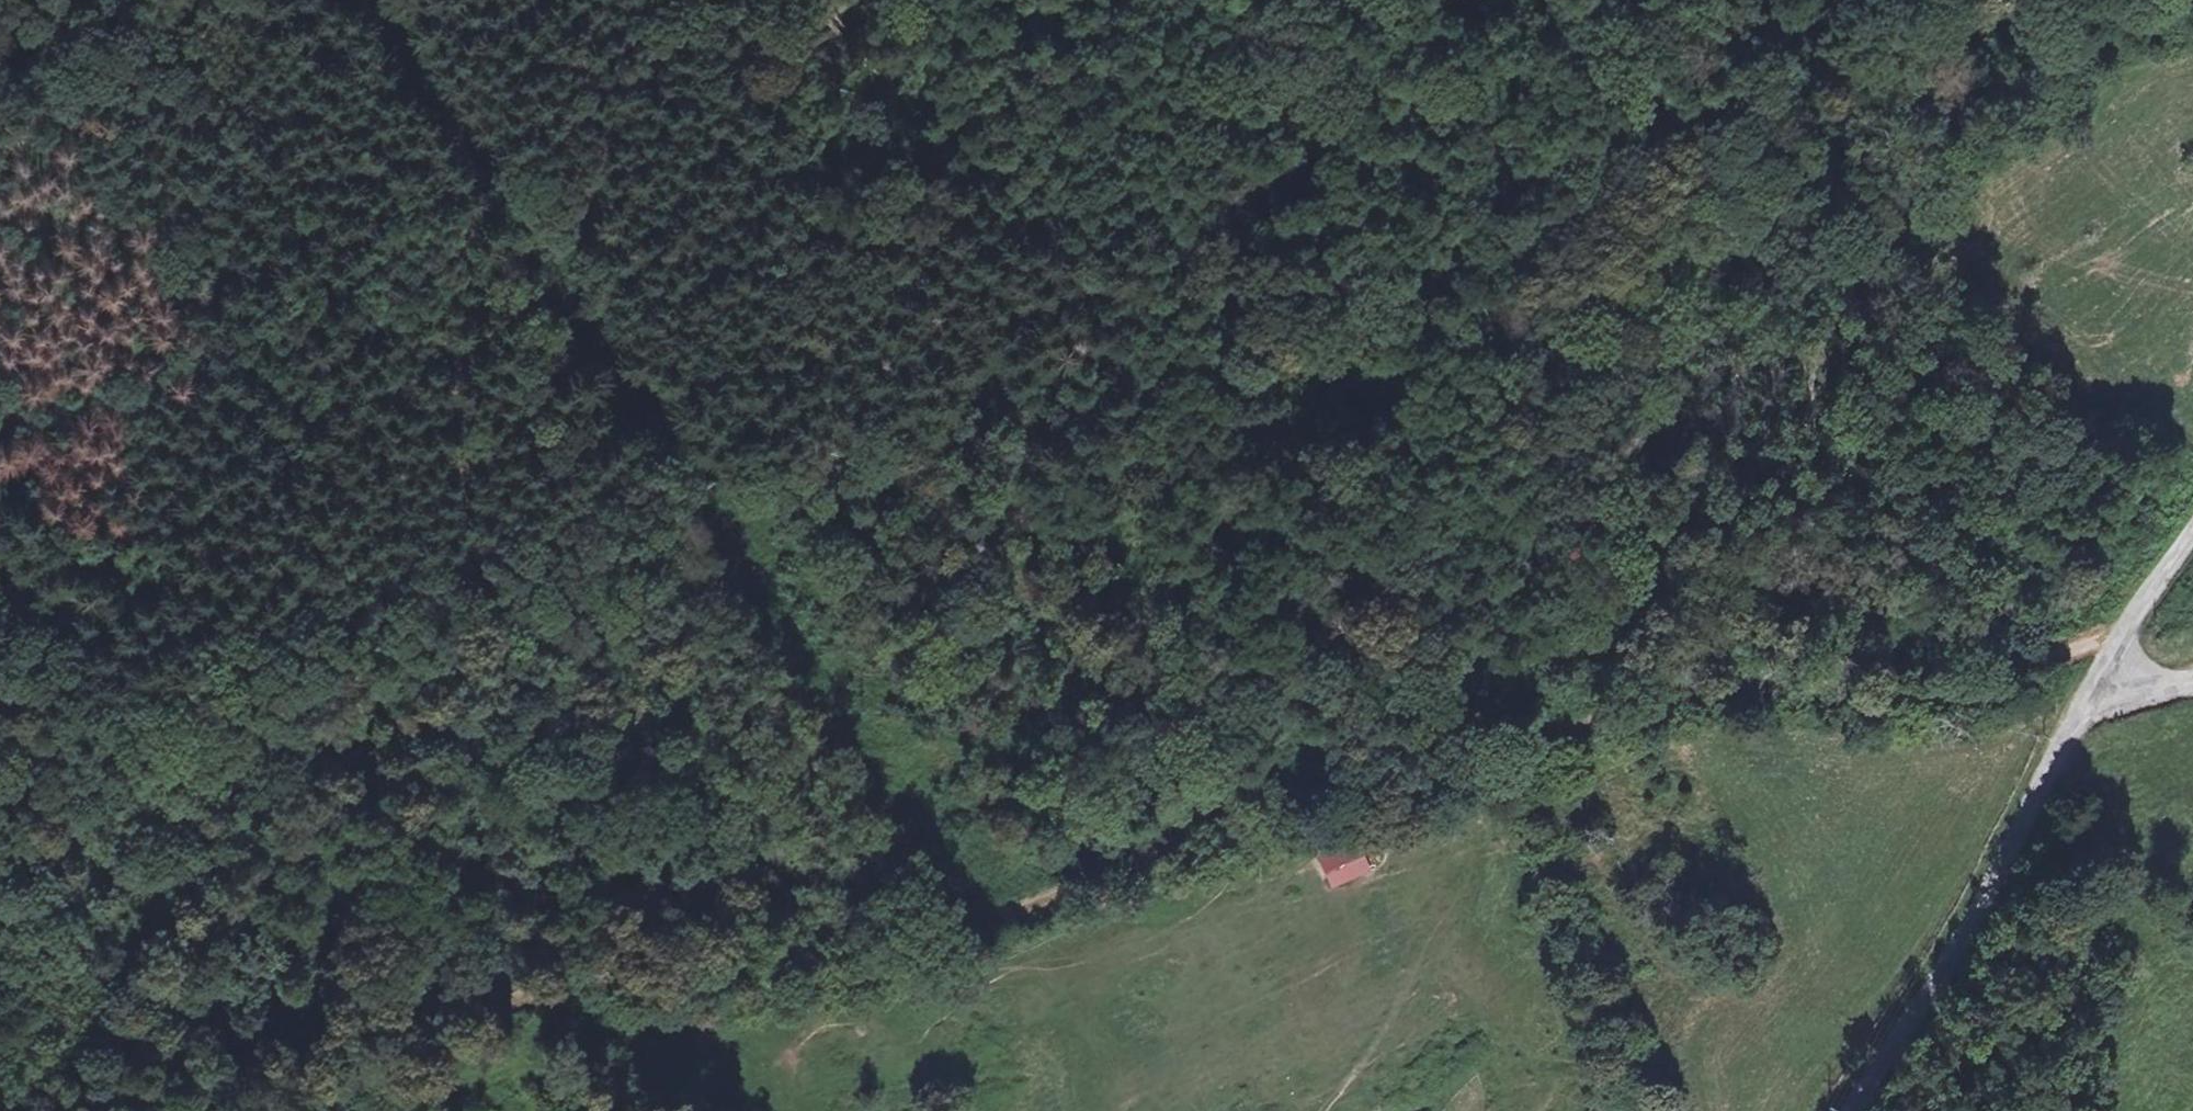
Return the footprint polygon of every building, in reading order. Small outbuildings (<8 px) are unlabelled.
[(1359,838),(1318,857),(1333,888),(1373,870),(1359,838)]
